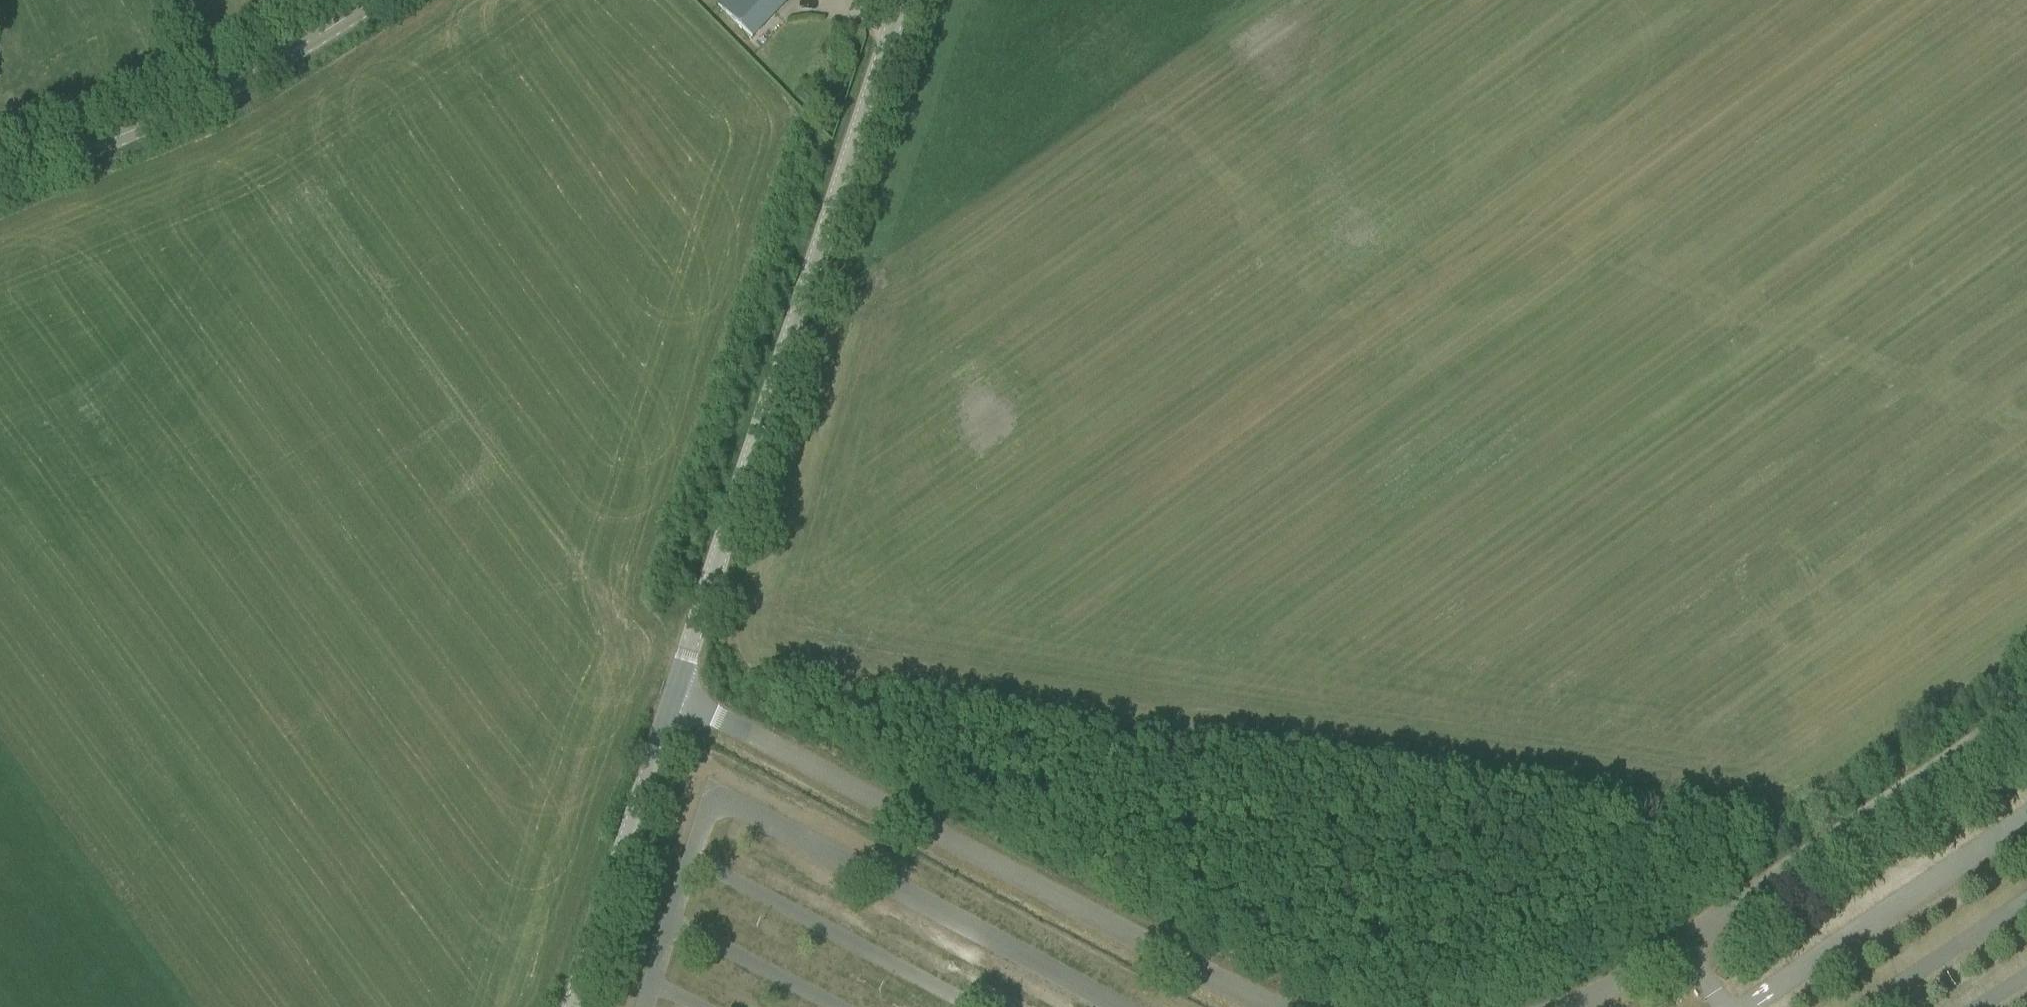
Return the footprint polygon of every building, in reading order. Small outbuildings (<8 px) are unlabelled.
[(788,0),(719,0),(716,3),(752,37),(788,0)]
